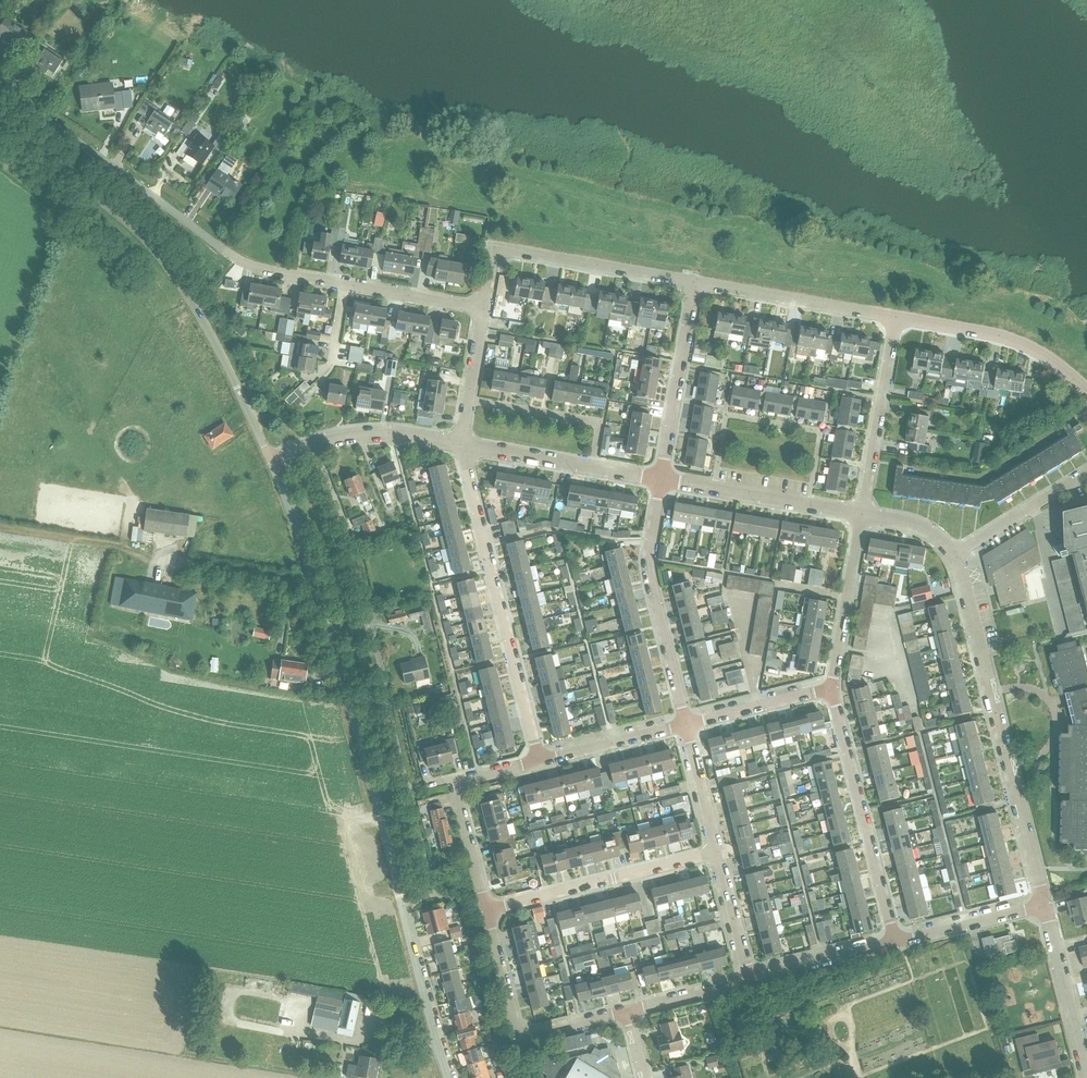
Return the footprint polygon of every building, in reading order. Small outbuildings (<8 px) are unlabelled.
[(26,34),(5,20),(0,28),(0,44),(3,39),(17,48),(26,34)] [(55,74),(62,63),(47,53),(49,49),(40,43),(33,55),(40,59),(34,68),(46,75),(49,70),(55,74)] [(220,85),(225,76),(218,72),(212,80),(220,85)] [(115,107),(116,118),(123,117),(120,91),(113,92),(112,83),(80,87),(83,112),(115,107)] [(165,110),(173,115),(177,107),(169,102),(165,110)] [(138,123),(146,128),(145,129),(156,137),(160,132),(165,136),(173,125),(158,115),(161,111),(152,105),(145,116),(143,115),(138,123)] [(183,129),(179,126),(172,137),(176,139),(183,129)] [(185,155),(201,165),(213,146),(197,136),(192,143),(185,139),(176,153),(183,158),(185,155)] [(206,188),(229,203),(241,187),(226,177),(237,162),(228,155),(206,188)] [(452,221),(461,221),(462,209),(452,208),(452,221)] [(428,220),(430,214),(423,211),(421,218),(428,220)] [(374,225),(382,227),(385,214),(377,212),(374,225)] [(338,227),(333,226),(332,226),(330,235),(321,233),(319,243),(314,242),(313,243),(304,242),(302,253),(312,254),(311,258),(327,261),(329,247),(335,248),(339,227),(338,227)] [(339,264),(354,266),(357,248),(359,241),(348,239),(349,236),(348,234),(345,233),(345,228),(339,227),(335,248),(342,249),(339,264)] [(401,251),(397,274),(412,276),(416,254),(416,251),(423,252),(427,229),(420,227),(417,245),(403,243),(401,251)] [(435,230),(427,229),(423,252),(431,253),(435,230)] [(455,242),(468,244),(469,236),(456,234),(455,242)] [(372,254),(378,255),(381,238),(374,237),(373,243),(367,242),(366,249),(357,248),(354,266),(369,269),(372,254)] [(382,271),(397,274),(401,251),(387,249),(388,240),(381,238),(378,255),(385,257),(382,271)] [(435,280),(448,282),(451,263),(447,262),(448,256),(439,255),(439,258),(430,256),(426,275),(436,276),(435,280)] [(451,263),(448,282),(461,284),(464,265),(451,263)] [(227,287),(240,286),(240,277),(227,278),(227,287)] [(527,299),(530,280),(517,278),(513,296),(510,296),(509,303),(518,305),(519,297),(527,299)] [(547,305),(550,288),(544,286),(544,282),(530,280),(527,299),(541,301),(541,304),(547,305)] [(254,305),(262,306),(265,287),(251,285),(250,292),(243,290),(240,306),(247,307),(246,310),(253,311),(254,305)] [(568,306),(571,287),(557,285),(557,289),(550,288),(547,305),(553,306),(554,303),(568,306)] [(265,287),(262,306),(270,308),(270,311),(288,314),(291,299),(279,297),(281,290),(265,287)] [(588,312),(591,295),(585,294),(586,290),(571,287),(568,306),(582,308),(582,311),(588,312)] [(610,313),(613,295),(599,292),(598,296),(591,295),(588,312),(595,313),(595,311),(610,313)] [(309,315),(313,295),(300,293),(295,318),(304,320),(305,314),(309,315)] [(309,315),(323,317),(329,318),(330,312),(324,311),(326,298),(313,295),(309,315)] [(613,295),(610,313),(608,320),(622,322),(622,326),(628,327),(629,324),(632,302),(626,301),(627,297),(613,295)] [(651,321),(654,302),(640,299),(639,303),(632,302),(629,324),(641,327),(642,319),(651,321)] [(654,302),(651,321),(649,329),(663,331),(668,304),(654,302)] [(360,324),(368,325),(371,308),(356,305),(352,329),(359,330),(360,324)] [(371,308),(368,325),(376,327),(376,331),(382,332),(381,337),(380,344),(386,345),(387,338),(390,321),(384,320),(386,310),(371,308)] [(506,321),(507,312),(494,309),(493,319),(506,321)] [(397,322),(390,321),(387,338),(394,339),(395,337),(401,338),(402,331),(411,333),(413,315),(398,312),(397,322)] [(728,334),(731,315),(717,312),(713,331),(712,337),(727,339),(728,334)] [(423,342),(431,344),(434,324),(427,323),(428,318),(413,315),(411,333),(424,335),(423,342)] [(740,343),(747,344),(751,322),(744,321),(745,317),(731,315),(728,334),(727,339),(740,342),(740,343)] [(767,348),(769,341),(772,322),(758,319),(757,323),(751,322),(747,344),(767,348)] [(285,334),(285,335),(292,336),(294,321),(287,320),(285,334)] [(434,324),(431,344),(437,345),(438,343),(453,346),(457,323),(442,320),(441,323),(435,322),(434,324)] [(507,328),(521,330),(522,324),(508,321),(507,328)] [(782,346),(789,347),(792,329),(785,328),(786,324),(772,322),(769,341),(783,343),(782,346)] [(808,356),(809,356),(813,329),(799,327),(798,330),(792,329),(789,347),(787,357),(794,358),(794,355),(808,357),(808,356)] [(824,352),(830,354),(833,337),(827,335),(827,332),(813,329),(809,356),(814,357),(815,349),(824,350),(824,352)] [(305,338),(318,340),(320,333),(307,331),(305,338)] [(285,335),(285,334),(277,333),(276,341),(291,343),(292,336),(285,335)] [(833,337),(830,354),(829,359),(841,361),(843,354),(851,355),(854,337),(840,334),(840,338),(833,337)] [(498,346),(511,348),(513,337),(500,335),(498,346)] [(869,339),(854,337),(851,355),(865,358),(869,339)] [(548,357),(554,358),(556,345),(543,342),(542,347),(549,349),(548,357)] [(289,356),(296,357),(315,361),(317,347),(299,344),(298,345),(290,343),(288,356),(289,356)] [(563,346),(556,345),(554,358),(561,359),(563,346)] [(645,352),(659,354),(660,348),(646,345),(645,352)] [(918,370),(927,371),(930,352),(916,350),(913,368),(911,368),(910,373),(917,374),(918,370)] [(350,352),(348,361),(361,364),(363,355),(350,352)] [(599,352),(599,357),(612,360),(613,354),(599,352)] [(926,376),(947,380),(949,362),(944,361),(945,355),(930,352),(927,371),(926,376)] [(703,365),(722,368),(723,358),(705,355),(703,365)] [(296,357),(289,356),(287,369),(312,374),(315,361),(296,357)] [(636,369),(641,370),(658,373),(661,360),(643,357),(642,362),(638,361),(636,369)] [(956,364),(949,362),(947,380),(946,384),(967,388),(971,362),(957,359),(956,364)] [(387,361),(385,376),(395,377),(397,362),(387,361)] [(979,395),(986,397),(991,372),(984,371),(985,364),(971,362),(967,388),(980,390),(979,395)] [(361,364),(356,363),(355,370),(370,373),(371,366),(361,364)] [(504,392),(507,373),(508,367),(495,365),(490,390),(504,392)] [(564,403),(577,405),(580,386),(576,385),(579,367),(571,365),(567,384),(564,403)] [(991,372),(986,397),(998,399),(1000,389),(1009,390),(1012,372),(997,369),(997,373),(991,372)] [(516,394),(529,396),(534,371),(528,370),(521,372),(520,372),(520,375),(516,394)] [(641,370),(638,383),(656,386),(658,373),(641,370)] [(534,371),(529,396),(542,399),(546,380),(538,379),(539,372),(534,371)] [(700,373),(697,386),(716,389),(719,373),(706,371),(705,374),(700,373)] [(1026,374),(1012,372),(1009,390),(1022,393),(1022,395),(1028,397),(1031,379),(1025,378),(1026,374)] [(520,375),(507,373),(504,392),(516,394),(520,375)] [(419,389),(418,395),(444,399),(447,384),(438,382),(439,376),(424,374),(422,380),(427,381),(426,390),(419,389)] [(577,405),(590,407),(594,381),(581,379),(580,386),(577,405)] [(846,386),(860,389),(861,383),(847,380),(846,386)] [(551,400),(564,403),(567,384),(554,381),(551,400)] [(594,381),(590,407),(603,409),(608,384),(594,381)] [(294,393),(298,398),(309,388),(305,383),(294,393)] [(656,386),(638,383),(636,396),(632,396),(631,403),(646,406),(647,398),(654,399),(656,386)] [(309,388),(298,398),(303,403),(318,390),(313,384),(309,388)] [(327,402),(342,405),(346,388),(324,384),(322,390),(329,391),(327,402)] [(701,401),(700,404),(713,406),(716,389),(697,386),(695,400),(701,401)] [(356,407),(368,409),(372,390),(354,387),(353,393),(358,394),(356,407)] [(729,406),(743,408),(746,390),(729,387),(727,398),(730,399),(729,406)] [(806,387),(805,393),(809,394),(808,401),(811,401),(812,401),(814,388),(806,387)] [(372,390),(368,409),(382,411),(385,392),(372,390)] [(757,404),(760,405),(763,393),(746,390),(743,408),(756,410),(757,404)] [(908,398),(922,400),(923,393),(909,391),(908,398)] [(406,394),(394,392),(392,403),(400,405),(400,403),(405,403),(406,394)] [(762,411),(775,414),(778,395),(763,393),(760,405),(763,405),(762,411)] [(842,394),(839,411),(857,414),(859,400),(853,399),(854,396),(842,394)] [(444,399),(418,395),(417,400),(424,402),(422,411),(418,410),(416,416),(432,419),(433,412),(441,414),(444,399)] [(790,410),(793,411),(795,398),(778,395),(775,414),(789,416),(790,410)] [(794,417),(808,419),(811,401),(808,401),(795,398),(793,411),(796,411),(794,417)] [(811,401),(808,419),(821,422),(822,416),(826,416),(828,404),(812,401),(811,401)] [(694,406),(692,419),(710,422),(713,406),(700,404),(700,407),(694,406)] [(631,419),(630,426),(649,429),(651,415),(646,414),(647,408),(628,405),(625,418),(631,419)] [(911,414),(908,428),(927,431),(929,417),(932,418),(933,411),(916,408),(915,415),(911,414)] [(839,411),(836,428),(848,430),(849,427),(854,428),(857,414),(839,411)] [(695,434),(695,436),(707,439),(710,422),(692,419),(689,433),(695,434)] [(205,437),(213,449),(233,436),(225,424),(205,437)] [(1047,472),(1055,468),(1059,465),(1068,460),(1072,457),(1076,455),(1079,453),(1083,450),(1084,450),(1076,436),(1075,434),(1083,429),(1081,425),(1075,429),(1072,430),(1069,424),(1063,428),(1069,437),(987,486),(983,488),(903,477),(904,467),(897,466),(893,495),(902,496),(902,494),(907,495),(907,497),(916,498),(916,496),(922,497),(922,499),(931,500),(931,498),(936,498),(936,501),(945,502),(945,499),(951,500),(950,503),(959,504),(960,501),(965,502),(965,505),(973,506),(974,503),(979,504),(979,507),(980,507),(981,503),(995,499),(997,503),(1005,498),(1010,495),(1018,490),(1022,487),(1030,483),(1035,480),(1043,475),(1047,472)] [(630,426),(628,440),(647,443),(649,429),(630,426)] [(604,428),(603,435),(610,437),(611,429),(604,428)] [(836,428),(833,444),(851,447),(853,433),(848,432),(848,430),(836,428)] [(927,431),(908,428),(906,442),(910,443),(909,449),(926,452),(927,446),(924,445),(927,431)] [(610,437),(603,435),(600,449),(607,450),(610,437)] [(689,438),(686,452),(705,455),(707,439),(695,436),(694,439),(689,438)] [(647,443),(628,440),(626,454),(644,457),(647,443)] [(992,445),(976,442),(973,463),(983,464),(985,451),(991,452),(992,445)] [(833,444),(830,460),(843,462),(843,460),(849,461),(851,447),(833,444)] [(705,455),(686,452),(684,466),(690,467),(689,469),(702,472),(705,455)] [(830,460),(827,477),(845,480),(848,466),(842,465),(843,462),(830,460)] [(378,468),(384,483),(398,478),(391,462),(378,468)] [(429,469),(432,481),(448,477),(445,465),(429,469)] [(499,496),(507,497),(510,475),(496,473),(493,488),(501,489),(499,496)] [(514,492),(521,493),(524,478),(510,475),(507,497),(513,498),(514,492)] [(358,494),(362,504),(368,501),(358,476),(344,481),(350,497),(358,494)] [(432,481),(435,494),(451,490),(448,477),(432,481)] [(845,480),(827,477),(825,493),(837,495),(837,492),(843,493),(845,480)] [(524,478),(521,493),(520,500),(526,501),(533,502),(537,480),(524,478)] [(537,480),(533,502),(545,504),(546,502),(549,502),(549,497),(548,497),(551,482),(537,480)] [(567,501),(580,503),(583,488),(569,485),(567,501)] [(396,489),(399,502),(408,500),(405,487),(396,489)] [(594,505),(597,490),(583,488),(580,503),(580,507),(593,509),(594,505)] [(435,494),(438,508),(454,504),(451,490),(435,494)] [(607,508),(610,493),(597,490),(594,505),(593,509),(606,511),(607,508)] [(607,508),(621,510),(623,495),(610,493),(607,508)] [(623,495),(621,510),(634,513),(636,497),(623,495)] [(438,508),(442,521),(457,517),(454,504),(438,508)] [(672,520),(685,522),(688,506),(674,504),(672,520)] [(685,522),(700,525),(702,509),(688,506),(685,522)] [(1055,547),(1060,554),(1062,558),(1069,556),(1075,555),(1086,603),(1086,507),(1064,513),(1065,547),(1057,549),(1056,546),(1055,547)] [(146,509),(143,531),(186,537),(189,515),(146,509)] [(700,525),(713,527),(716,511),(702,509),(700,525)] [(550,526),(557,527),(560,512),(553,511),(550,526)] [(716,511),(713,527),(727,530),(730,514),(716,511)] [(361,525),(365,535),(375,531),(372,520),(369,521),(367,515),(352,520),(354,528),(361,525)] [(488,517),(490,524),(497,522),(495,515),(488,517)] [(733,530),(746,533),(749,517),(735,515),(733,530)] [(520,516),(517,516),(516,520),(519,532),(526,530),(525,526),(527,526),(526,522),(519,521),(520,516)] [(442,521),(445,534),(461,531),(457,517),(442,521)] [(746,533),(760,535),(763,520),(749,517),(746,533)] [(561,526),(576,527),(577,519),(562,518),(561,526)] [(500,523),(502,529),(515,526),(513,520),(500,523)] [(763,520),(760,535),(774,538),(777,522),(763,520)] [(778,539),(793,541),(796,525),(781,523),(778,539)] [(793,541),(807,544),(809,528),(796,525),(793,541)] [(515,526),(502,529),(504,536),(517,533),(515,526)] [(807,544),(820,546),(823,530),(809,528),(807,544)] [(994,578),(1001,606),(1028,599),(1022,575),(1042,563),(1038,546),(1027,529),(1001,545),(989,553),(988,553),(987,554),(986,555),(986,556),(985,558),(985,559),(984,559),(984,560),(984,561),(984,562),(984,563),(986,572),(988,580),(994,578)] [(823,530),(820,546),(819,553),(826,554),(827,548),(834,549),(837,533),(823,530)] [(445,534),(448,547),(464,543),(461,531),(445,534)] [(429,538),(423,540),(425,550),(431,548),(429,538)] [(874,557),(882,558),(885,542),(871,540),(868,554),(867,554),(866,561),(873,562),(874,557)] [(506,545),(509,558),(525,554),(522,541),(506,545)] [(885,542),(882,558),(881,564),(895,566),(895,561),(898,545),(885,542)] [(448,547),(451,561),(467,557),(464,543),(448,547)] [(596,545),(585,546),(585,555),(596,555),(596,545)] [(912,547),(898,545),(895,561),(895,566),(894,567),(908,569),(909,563),(912,547)] [(561,546),(555,547),(557,554),(563,552),(561,546)] [(926,550),(912,547),(909,563),(923,566),(926,550)] [(604,553),(607,566),(623,562),(620,549),(604,553)] [(509,558),(513,571),(529,567),(525,554),(509,558)] [(467,557),(451,561),(454,574),(470,570),(467,557)] [(1086,630),(1068,558),(1052,562),(1070,633),(1067,634),(1064,640),(1070,640),(1072,637),(1086,633),(1086,629),(1086,630)] [(607,566),(611,579),(627,575),(623,562),(607,566)] [(779,579),(786,581),(789,565),(782,564),(779,579)] [(435,565),(429,566),(430,573),(437,571),(435,565)] [(789,565),(786,581),(793,582),(796,567),(789,565)] [(538,579),(534,566),(529,567),(513,571),(516,584),(532,580),(538,579)] [(807,585),(813,586),(816,570),(810,569),(807,585)] [(793,582),(793,583),(801,584),(803,571),(795,570),(793,582)] [(816,570),(813,586),(821,587),(823,571),(816,570)] [(568,571),(561,573),(563,580),(570,578),(568,571)] [(723,574),(706,571),(706,577),(712,578),(711,582),(722,584),(723,574)] [(611,579),(614,592),(630,588),(627,575),(611,579)] [(725,588),(731,589),(734,576),(727,575),(725,588)] [(866,575),(864,582),(877,585),(878,578),(866,575)] [(731,589),(738,590),(741,577),(734,576),(731,589)] [(197,593),(145,583),(116,577),(110,605),(192,620),(197,593)] [(738,590),(745,592),(747,578),(741,577),(738,590)] [(745,592),(752,593),(754,580),(747,578),(745,592)] [(457,583),(460,597),(476,593),(473,579),(457,583)] [(516,584),(519,597),(535,593),(532,580),(516,584)] [(752,593),(758,594),(761,581),(754,580),(752,593)] [(758,594),(772,596),(774,583),(761,581),(758,594)] [(673,586),(676,599),(692,596),(689,582),(673,586)] [(864,582),(863,589),(876,591),(877,585),(864,582)] [(1036,586),(1037,596),(1047,595),(1046,585),(1036,586)] [(897,587),(891,586),(890,594),(889,594),(887,606),(893,607),(897,587)] [(929,586),(912,590),(915,603),(932,599),(929,586)] [(614,592),(617,605),(633,601),(630,588),(614,592)] [(863,589),(862,596),(875,599),(876,591),(863,589)] [(785,592),(778,591),(775,608),(782,610),(785,592)] [(876,591),(875,599),(874,604),(880,605),(882,592),(876,591)] [(882,592),(880,605),(887,606),(889,594),(883,593),(882,592)] [(460,597),(464,610),(479,606),(476,593),(460,597)] [(519,597),(522,610),(538,606),(535,593),(519,597)] [(758,594),(757,601),(771,603),(772,596),(758,594)] [(676,599),(680,613),(695,610),(692,596),(676,599)] [(706,600),(708,606),(723,603),(721,596),(706,600)] [(862,596),(861,603),(874,605),(874,604),(875,599),(862,596)] [(574,597),(568,599),(570,606),(576,605),(574,597)] [(801,613),(806,614),(823,617),(825,604),(809,601),(809,599),(803,598),(801,613)] [(585,599),(579,601),(581,608),(587,606),(585,599)] [(444,600),(438,602),(441,616),(448,614),(444,600)] [(617,605),(621,618),(637,614),(633,601),(617,605)] [(757,601),(756,607),(770,610),(771,603),(757,601)] [(925,601),(912,605),(914,612),(927,608),(925,601)] [(861,603),(860,609),(873,611),(874,605),(861,603)] [(929,608),(933,622),(948,618),(945,604),(929,608)] [(1010,614),(1023,610),(1021,605),(1009,609),(1010,614)] [(464,610),(467,623),(483,619),(479,606),(464,610)] [(522,610),(526,624),(542,620),(538,606),(522,610)] [(756,607),(755,614),(768,617),(770,610),(756,607)] [(860,609),(858,616),(871,618),(873,611),(860,609)] [(680,613),(683,627),(698,623),(695,610),(680,613)] [(710,614),(711,620),(726,616),(725,610),(710,614)] [(388,617),(389,624),(406,620),(405,613),(388,617)] [(823,617),(806,614),(801,613),(798,627),(820,631),(823,617)] [(898,616),(899,622),(912,619),(910,613),(898,616)] [(637,614),(621,618),(624,632),(640,628),(637,614)] [(755,614),(754,620),(767,623),(768,617),(755,614)] [(726,616),(711,620),(713,627),(728,623),(726,616)] [(858,616),(857,622),(870,624),(871,618),(858,616)] [(933,622),(936,635),(952,631),(948,618),(933,622)] [(467,623),(470,636),(486,632),(483,619),(467,623)] [(584,622),(585,627),(597,624),(596,619),(584,622)] [(899,622),(901,629),(913,625),(912,619),(899,622)] [(526,624),(529,637),(545,633),(542,620),(526,624)] [(754,620),(752,627),(766,630),(767,623),(754,620)] [(857,622),(856,628),(869,631),(870,624),(857,622)] [(698,623),(683,627),(686,641),(702,637),(698,623)] [(779,624),(778,624),(772,623),(770,636),(777,638),(779,624)] [(581,624),(574,625),(576,633),(583,631),(581,624)] [(597,624),(585,627),(587,634),(594,633),(592,626),(598,625),(597,624)] [(257,625),(255,634),(271,638),(273,628),(257,625)] [(901,629),(902,635),(915,631),(913,625),(901,629)] [(752,627),(751,634),(765,636),(766,630),(752,627)] [(820,631),(798,627),(797,627),(795,634),(800,635),(798,642),(801,643),(801,642),(818,645),(820,631)] [(856,628),(855,635),(868,637),(869,631),(856,628)] [(902,635),(904,642),(917,639),(915,631),(902,635)] [(936,635),(939,648),(955,645),(952,631),(936,635)] [(470,636),(473,649),(489,645),(486,632),(470,636)] [(545,633),(529,637),(532,650),(548,646),(545,633)] [(644,646),(641,633),(616,639),(619,652),(628,650),(644,646)] [(751,634),(750,641),(764,643),(765,636),(751,634)] [(855,635),(854,641),(867,643),(868,637),(855,635)] [(904,642),(906,649),(919,645),(917,639),(904,642)] [(1064,640),(1061,645),(1057,646),(1059,652),(1050,654),(1057,679),(1053,680),(1056,687),(1059,687),(1061,695),(1066,694),(1069,707),(1064,708),(1066,717),(1071,716),(1073,725),(1069,726),(1069,734),(1061,734),(1061,793),(1070,793),(1070,801),(1063,801),(1062,843),(1074,844),(1074,849),(1086,850),(1086,665),(1082,646),(1077,647),(1076,641),(1068,643),(1070,640),(1064,640)] [(764,643),(750,641),(748,654),(762,656),(764,643)] [(867,643),(854,641),(853,648),(866,650),(867,643)] [(687,646),(691,659),(706,655),(703,642),(687,646)] [(718,646),(719,652),(734,648),(733,642),(718,646)] [(801,642),(801,643),(799,656),(815,659),(818,645),(801,642)] [(596,643),(590,645),(594,659),(599,657),(596,643)] [(489,645),(473,649),(477,663),(492,659),(489,645)] [(906,649),(908,655),(920,652),(919,645),(906,649)] [(939,648),(943,662),(958,658),(955,645),(939,648)] [(628,650),(632,662),(648,658),(644,646),(628,650)] [(734,648),(719,652),(721,659),(736,655),(734,648)] [(772,651),(767,650),(766,658),(765,665),(780,668),(781,661),(773,659),(774,656),(772,656),(772,651)] [(908,655),(909,661),(922,658),(920,652),(908,655)] [(852,654),(850,661),(863,663),(865,657),(852,654)] [(535,659),(538,672),(554,668),(550,655),(535,659)] [(691,659),(694,673),(710,669),(706,655),(691,659)] [(815,659),(799,656),(793,655),(791,662),(795,662),(794,670),(813,674),(815,659)] [(400,665),(404,683),(429,678),(424,657),(417,659),(417,661),(400,665)] [(632,662),(635,676),(651,672),(648,658),(632,662)] [(909,661),(911,669),(924,665),(922,658),(909,661)] [(943,662),(946,675),(962,672),(958,658),(943,662)] [(278,681),(305,685),(308,665),(273,659),(270,678),(278,679),(278,681)] [(590,660),(583,661),(585,668),(591,666),(590,660)] [(850,661),(849,667),(862,669),(863,663),(850,661)] [(911,669),(913,676),(925,673),(924,665),(911,669)] [(479,671),(482,685),(498,681),(494,667),(479,671)] [(849,667),(848,674),(861,676),(862,669),(849,667)] [(538,672),(541,685),(557,681),(554,668),(538,672)] [(694,673),(697,687),(713,683),(710,669),(694,673)] [(725,673),(726,679),(741,676),(740,669),(725,673)] [(597,672),(600,685),(606,683),(603,670),(597,672)] [(635,676),(638,689),(654,685),(651,672),(635,676)] [(942,691),(949,689),(965,685),(962,672),(946,675),(948,683),(941,684),(942,691)] [(913,676),(914,682),(927,679),(925,673),(913,676)] [(852,690),(856,704),(872,700),(868,686),(861,688),(860,683),(861,676),(848,674),(847,681),(850,682),(852,690)] [(741,676),(726,679),(728,686),(743,682),(741,676)] [(914,682),(916,688),(929,685),(927,679),(914,682)] [(541,685),(541,686),(544,698),(560,694),(566,693),(563,680),(557,681),(541,685)] [(482,685),(485,698),(501,694),(498,681),(482,685)] [(458,684),(460,690),(466,688),(465,682),(458,684)] [(606,683),(600,685),(603,698),(610,696),(606,683)] [(713,683),(697,687),(701,701),(716,697),(713,683)] [(638,689),(642,702),(658,698),(654,685),(638,689)] [(916,688),(918,695),(930,692),(929,685),(916,688)] [(949,689),(953,703),(968,699),(965,685),(949,689)] [(930,692),(918,695),(920,702),(932,699),(930,692)] [(485,698),(489,711),(504,707),(501,694),(485,698)] [(544,698),(547,711),(563,708),(560,694),(544,698)] [(896,710),(902,709),(902,707),(899,695),(892,696),(896,710)] [(658,698),(642,702),(645,716),(661,712),(658,698)] [(968,699),(953,703),(956,716),(972,712),(968,699)] [(856,704),(859,717),(875,713),(881,712),(879,705),(874,707),(872,700),(856,704)] [(426,701),(418,702),(419,716),(427,715),(426,701)] [(908,705),(902,707),(902,709),(906,721),(912,719),(912,718),(908,705)] [(413,706),(404,708),(406,715),(414,713),(413,706)] [(489,711),(492,724),(507,720),(504,707),(489,711)] [(547,711),(551,725),(567,721),(563,708),(547,711)] [(614,709),(607,711),(610,724),(617,722),(614,709)] [(602,712),(595,714),(599,727),(605,725),(602,712)] [(820,712),(806,715),(810,731),(824,728),(820,712)] [(859,717),(863,730),(879,726),(875,713),(859,717)] [(806,715),(793,719),(798,740),(804,739),(803,733),(810,731),(806,715)] [(921,730),(918,717),(912,718),(912,719),(906,721),(907,725),(909,726),(913,725),(915,732),(921,730)] [(939,726),(937,718),(925,721),(926,729),(939,726)] [(779,722),(783,738),(791,736),(793,742),(798,740),(793,719),(779,722)] [(492,724),(495,737),(511,733),(507,720),(492,724)] [(567,721),(551,725),(554,738),(570,734),(567,721)] [(956,726),(959,740),(978,735),(974,721),(956,726)] [(770,741),(783,738),(779,722),(766,725),(770,741)] [(879,726),(863,730),(867,744),(888,739),(886,733),(881,735),(879,726)] [(761,727),(747,730),(751,746),(765,742),(761,727)] [(747,730),(734,734),(738,749),(751,746),(747,730)] [(511,733),(495,737),(498,751),(514,747),(511,733)] [(923,735),(926,748),(932,747),(928,733),(923,735)] [(734,734),(720,737),(724,753),(738,749),(734,734)] [(959,740),(962,753),(981,748),(978,735),(959,740)] [(913,737),(917,750),(922,749),(919,736),(913,737)] [(724,753),(720,737),(707,740),(713,763),(719,762),(717,755),(724,753)] [(443,745),(435,747),(440,765),(453,762),(451,755),(456,754),(452,738),(442,741),(443,745)] [(868,748),(871,762),(890,757),(886,743),(868,748)] [(440,765),(435,747),(428,749),(427,745),(416,747),(420,763),(427,761),(428,768),(440,765)] [(926,748),(930,761),(935,760),(932,747),(926,748)] [(829,748),(815,752),(817,759),(831,755),(829,748)] [(962,753),(966,766),(985,762),(981,748),(962,753)] [(670,749),(657,752),(662,772),(675,768),(670,749)] [(917,750),(920,764),(925,762),(922,749),(917,750)] [(657,752),(645,756),(650,775),(662,772),(657,752)] [(817,759),(815,752),(802,755),(804,762),(817,759)] [(645,756),(633,759),(638,778),(650,775),(645,756)] [(871,762),(874,775),(893,771),(890,757),(871,762)] [(799,758),(789,760),(790,766),(801,764),(799,758)] [(633,759),(621,762),(625,781),(638,778),(633,759)] [(790,766),(789,760),(780,763),(781,768),(790,766)] [(933,775),(938,773),(935,760),(930,761),(933,775)] [(813,765),(816,778),(832,774),(829,761),(813,765)] [(609,771),(604,772),(608,789),(615,788),(614,783),(625,781),(621,762),(608,765),(609,771)] [(920,764),(923,777),(929,776),(925,762),(920,764)] [(966,766),(969,780),(988,775),(985,762),(966,766)] [(731,764),(717,767),(719,775),(733,772),(731,764)] [(767,766),(757,768),(758,774),(769,771),(767,766)] [(597,767),(584,771),(589,790),(600,787),(601,791),(608,789),(604,772),(599,774),(597,767)] [(758,774),(757,768),(748,770),(749,776),(758,774)] [(584,771),(572,774),(577,793),(589,790),(584,771)] [(874,775),(878,789),(896,784),(893,771),(874,775)] [(736,772),(729,774),(731,781),(738,779),(736,772)] [(778,774),(781,787),(787,786),(784,772),(778,774)] [(938,773),(933,775),(936,788),(941,787),(938,773)] [(572,774),(560,777),(564,796),(577,793),(572,774)] [(731,781),(729,774),(716,777),(718,784),(731,781)] [(816,778),(819,792),(836,787),(832,774),(816,778)] [(969,780),(972,793),(991,788),(988,775),(969,780)] [(929,776),(923,777),(927,791),(932,789),(929,776)] [(560,777),(547,780),(552,799),(564,796),(560,777)] [(769,780),(771,790),(777,788),(775,778),(769,780)] [(547,780),(535,783),(539,802),(552,799),(547,780)] [(722,787),(726,801),(742,797),(740,790),(749,788),(747,781),(739,783),(722,787)] [(539,802),(535,783),(522,786),(524,792),(518,794),(524,817),(531,815),(528,805),(539,802)] [(896,784),(878,789),(881,802),(899,797),(896,784)] [(679,785),(664,789),(666,795),(681,792),(679,785)] [(787,786),(781,787),(784,797),(790,796),(787,786)] [(821,798),(823,805),(839,801),(836,787),(819,792),(809,794),(811,800),(821,798)] [(941,787),(936,788),(939,801),(945,800),(941,787)] [(777,788),(771,790),(774,799),(780,798),(777,788)] [(991,788),(972,793),(976,806),(995,802),(991,788)] [(480,804),(483,817),(502,812),(499,801),(503,800),(502,793),(485,797),(486,803),(480,804)] [(649,793),(642,795),(643,801),(650,800),(649,793)] [(682,796),(667,800),(669,806),(683,802),(682,796)] [(726,801),(729,815),(745,811),(742,797),(726,801)] [(929,802),(933,815),(938,814),(935,800),(929,802)] [(945,800),(939,801),(944,818),(956,815),(955,810),(948,811),(945,800)] [(818,821),(826,819),(843,815),(839,801),(823,805),(825,813),(816,815),(818,821)] [(786,805),(788,814),(794,813),(791,803),(786,805)] [(651,804),(644,805),(646,812),(652,810),(651,804)] [(776,807),(778,816),(784,815),(782,806),(776,807)] [(588,808),(581,810),(582,817),(589,815),(588,808)] [(884,813),(887,826),(906,822),(902,808),(884,813)] [(438,831),(442,848),(453,846),(446,819),(445,819),(442,809),(431,811),(436,832),(438,831)] [(611,826),(618,825),(615,810),(599,814),(601,824),(610,822),(611,826)] [(729,815),(733,828),(749,824),(745,811),(729,815)] [(483,817),(486,829),(505,825),(502,812),(483,817)] [(979,818),(982,831),(1001,827),(997,812),(979,818)] [(673,816),(675,822),(679,841),(692,838),(686,813),(673,816)] [(794,813),(788,814),(791,824),(796,823),(794,813)] [(563,814),(556,816),(558,823),(565,821),(563,814)] [(942,827),(938,814),(933,815),(936,829),(942,827)] [(784,815),(778,816),(781,827),(787,825),(784,815)] [(826,819),(830,832),(846,828),(843,815),(826,819)] [(584,820),(585,827),(586,827),(587,833),(593,831),(592,825),(590,818),(584,820)] [(544,825),(542,819),(528,823),(529,829),(544,825)] [(949,839),(954,838),(951,825),(958,823),(957,819),(945,823),(945,826),(949,839)] [(662,825),(667,844),(679,841),(675,822),(662,825)] [(887,826),(891,840),(909,835),(906,822),(887,826)] [(733,828),(736,841),(752,837),(749,824),(733,828)] [(496,840),(497,846),(514,842),(512,835),(508,836),(505,825),(486,829),(489,842),(496,840)] [(650,828),(655,848),(667,844),(662,825),(650,828)] [(939,838),(940,842),(945,840),(942,827),(936,829),(932,829),(935,839),(939,838)] [(982,831),(986,845),(1004,840),(1001,827),(982,831)] [(638,832),(643,851),(655,848),(650,828),(638,832)] [(846,828),(830,832),(833,846),(849,842),(846,828)] [(931,828),(918,831),(920,842),(934,839),(931,828)] [(626,830),(619,832),(623,849),(628,847),(630,854),(643,851),(638,832),(627,834),(626,830)] [(792,831),(795,841),(801,839),(799,830),(792,831)] [(623,849),(619,832),(606,835),(607,839),(602,840),(606,860),(619,856),(617,850),(623,849)] [(777,836),(779,845),(791,842),(789,833),(783,834),(777,836)] [(909,835),(891,840),(894,853),(912,849),(919,847),(918,841),(916,834),(909,835)] [(736,841),(740,855),(756,851),(754,844),(759,842),(758,837),(753,839),(752,837),(736,841)] [(954,838),(949,839),(953,853),(958,852),(954,838)] [(801,839),(795,841),(798,851),(803,849),(801,839)] [(589,844),(594,863),(606,860),(602,840),(589,844)] [(948,854),(945,840),(940,842),(934,843),(938,856),(943,855),(948,854)] [(986,845),(989,857),(1008,853),(1004,840),(986,845)] [(492,853),(495,866),(514,861),(511,850),(516,849),(514,842),(497,846),(498,851),(492,853)] [(791,842),(779,845),(781,855),(793,852),(791,842)] [(577,847),(582,866),(594,863),(589,844),(577,847)] [(558,851),(552,853),(557,872),(569,869),(565,850),(564,845),(557,847),(558,851)] [(577,847),(565,849),(565,850),(569,869),(582,866),(577,847)] [(838,866),(855,862),(851,848),(835,853),(838,866)] [(894,853),(897,866),(916,862),(912,849),(894,853)] [(557,872),(552,853),(541,855),(540,851),(533,853),(534,856),(536,865),(537,870),(543,869),(544,875),(557,872)] [(767,857),(758,859),(756,851),(740,855),(743,869),(759,865),(768,862),(767,857)] [(958,852),(953,853),(956,866),(961,864),(958,852)] [(989,857),(992,871),(1011,866),(1008,853),(989,857)] [(943,855),(947,868),(952,867),(948,854),(943,855)] [(784,864),(796,862),(795,856),(783,858),(784,864)] [(514,861),(495,866),(498,878),(503,877),(504,883),(529,876),(528,869),(517,872),(514,861)] [(831,883),(842,880),(858,876),(855,862),(838,866),(840,873),(830,876),(831,883)] [(897,866),(901,880),(919,875),(925,874),(923,867),(918,869),(916,862),(897,866)] [(956,866),(959,879),(964,878),(970,876),(967,863),(961,864),(956,866)] [(801,866),(803,875),(809,874),(807,864),(801,866)] [(992,871),(996,884),(1014,880),(1011,866),(992,871)] [(791,868),(794,878),(799,876),(797,867),(791,868)] [(947,868),(950,882),(955,880),(952,867),(947,868)] [(745,875),(748,889),(764,885),(762,878),(772,875),(770,869),(745,875)] [(809,874),(803,875),(806,885),(812,884),(809,874)] [(705,875),(691,879),(695,895),(709,892),(705,875)] [(921,881),(919,875),(901,880),(904,893),(923,888),(921,881)] [(799,876),(794,878),(796,888),(802,886),(799,876)] [(842,880),(845,893),(861,889),(858,876),(842,880)] [(959,879),(963,892),(968,891),(964,878),(959,879)] [(691,879),(677,882),(682,899),(695,895),(691,879)] [(950,882),(954,895),(959,894),(955,880),(950,882)] [(1014,880),(996,884),(999,898),(1018,893),(1014,880)] [(682,899),(677,882),(664,886),(668,902),(676,900),(677,906),(683,905),(682,899)] [(748,889),(752,902),(767,899),(764,885),(748,889)] [(668,902),(664,886),(650,889),(655,906),(668,902)] [(904,893),(907,906),(926,901),(923,888),(904,893)] [(839,909),(848,907),(865,903),(861,889),(845,893),(840,895),(842,903),(837,904),(839,909)] [(808,892),(810,902),(816,901),(814,891),(808,892)] [(968,891),(963,892),(966,906),(971,905),(968,891)] [(637,893),(623,896),(628,912),(641,909),(637,893)] [(798,895),(800,905),(806,903),(804,894),(798,895)] [(959,894),(954,895),(957,908),(962,907),(959,894)] [(623,896),(610,899),(614,916),(628,912),(623,896)] [(773,897),(767,899),(752,902),(755,916),(771,912),(776,911),(773,897)] [(1076,918),(1078,925),(1086,923),(1086,897),(1068,902),(1071,911),(1074,910),(1076,918)] [(610,899),(597,903),(601,919),(614,916),(610,899)] [(816,901),(810,902),(813,912),(819,911),(816,901)] [(926,901),(907,906),(911,920),(930,915),(926,901)] [(597,903),(583,906),(587,923),(601,919),(597,903)] [(806,903),(800,905),(803,915),(809,913),(806,903)] [(848,907),(852,921),(868,916),(865,903),(848,907)] [(536,916),(546,915),(545,904),(534,905),(536,916)] [(583,906),(570,910),(574,926),(581,924),(583,931),(584,932),(589,931),(587,923),(583,906)] [(423,913),(425,922),(426,928),(427,927),(429,935),(448,930),(442,908),(423,913)] [(699,910),(699,912),(701,921),(715,918),(714,911),(709,912),(707,908),(699,910)] [(560,929),(574,926),(570,910),(556,913),(560,929)] [(701,921),(699,912),(693,914),(696,922),(701,921)] [(755,916),(759,929),(774,925),(771,912),(755,916)] [(871,930),(868,916),(852,921),(854,928),(848,930),(850,935),(855,934),(871,930)] [(546,920),(550,933),(556,932),(553,918),(546,920)] [(658,919),(651,920),(654,933),(661,932),(658,919)] [(511,929),(515,942),(531,938),(537,937),(533,920),(526,922),(527,925),(511,929)] [(654,933),(651,920),(645,922),(648,935),(654,933)] [(683,920),(673,923),(675,929),(685,926),(683,920)] [(703,926),(705,932),(718,929),(717,922),(703,926)] [(675,929),(673,923),(664,925),(665,931),(675,929)] [(759,929),(762,943),(778,939),(774,925),(759,929)] [(462,936),(459,926),(449,929),(451,939),(462,936)] [(817,929),(821,943),(827,941),(823,928),(817,929)] [(685,930),(676,933),(677,939),(687,936),(685,930)] [(813,930),(806,932),(810,945),(816,944),(813,930)] [(634,939),(633,933),(625,935),(624,931),(618,933),(621,943),(634,939)] [(643,931),(633,933),(634,939),(644,937),(643,931)] [(677,939),(676,933),(666,935),(668,941),(677,939)] [(993,936),(982,939),(987,960),(1008,955),(1008,954),(1018,951),(1015,940),(1011,941),(1009,935),(994,939),(993,936)] [(537,937),(515,942),(518,956),(534,952),(534,951),(540,950),(539,944),(538,936),(537,937)] [(552,937),(554,947),(560,945),(557,936),(552,937)] [(616,937),(606,940),(607,946),(617,943),(616,937)] [(659,937),(649,940),(651,945),(660,943),(659,937)] [(778,939),(762,943),(766,957),(781,953),(778,939)] [(434,954),(435,959),(453,954),(450,940),(434,944),(436,953),(434,954)] [(607,946),(606,940),(596,942),(598,948),(607,946)] [(651,945),(649,940),(639,942),(641,948),(651,945)] [(635,943),(629,945),(632,958),(639,956),(635,943)] [(560,945),(554,947),(545,949),(546,953),(547,953),(548,957),(550,958),(562,955),(560,945)] [(632,958),(629,945),(622,946),(626,959),(632,958)] [(581,952),(579,947),(569,949),(571,955),(581,952)] [(618,947),(608,950),(610,956),(620,953),(618,947)] [(723,948),(709,952),(714,968),(727,964),(723,948)] [(610,956),(608,950),(599,952),(600,958),(610,956)] [(518,956),(521,970),(537,966),(534,952),(518,956)] [(709,952),(696,955),(700,971),(714,968),(709,952)] [(439,964),(441,973),(457,969),(453,954),(435,959),(436,964),(439,964)] [(664,964),(656,966),(660,982),(673,978),(669,962),(667,954),(661,956),(664,964)] [(696,955),(682,959),(687,975),(700,971),(696,955)] [(583,962),(582,957),(572,959),(573,965),(583,962)] [(682,959),(669,962),(673,978),(687,975),(682,959)] [(559,964),(561,974),(567,972),(565,963),(559,964)] [(521,970),(524,983),(541,979),(537,966),(521,970)] [(660,982),(656,966),(642,969),(646,985),(660,982)] [(441,984),(443,989),(461,984),(457,969),(441,973),(444,983),(441,984)] [(567,972),(561,974),(563,983),(569,982),(567,972)] [(629,972),(615,976),(619,992),(633,988),(629,972)] [(600,973),(587,977),(588,983),(592,998),(606,995),(602,979),(600,973)] [(615,976),(602,979),(606,995),(619,992),(615,976)] [(524,983),(528,996),(544,992),(541,979),(524,983)] [(592,998),(588,983),(575,986),(579,1002),(592,998)] [(449,1002),(450,1002),(463,999),(465,999),(461,984),(443,989),(444,995),(447,994),(449,1002)] [(563,987),(566,1001),(573,999),(570,986),(563,987)] [(336,1034),(352,1037),(361,995),(345,992),(344,1001),(318,996),(315,1009),(341,1014),(336,1034)] [(544,992),(528,996),(531,1010),(547,1006),(544,992)] [(480,994),(474,996),(477,1006),(482,1005),(480,994)] [(450,1002),(453,1016),(467,1012),(463,999),(450,1002)] [(453,1016),(457,1031),(472,1027),(468,1012),(467,1012),(453,1016)] [(657,1038),(661,1054),(682,1048),(678,1033),(677,1033),(674,1022),(661,1025),(664,1036),(657,1038)] [(458,1040),(459,1040),(474,1036),(472,1027),(457,1031),(455,1031),(458,1040)] [(709,1042),(716,1041),(713,1029),(706,1031),(709,1042)] [(567,1037),(558,1039),(561,1051),(562,1052),(587,1045),(585,1038),(584,1033),(573,1035),(567,1037)] [(1016,1039),(1024,1071),(1060,1062),(1055,1041),(1041,1045),(1038,1034),(1016,1039)] [(474,1036),(459,1040),(462,1051),(475,1047),(473,1039),(475,1039),(474,1036)] [(317,1049),(317,1038),(305,1039),(305,1049),(317,1049)] [(463,1052),(468,1065),(481,1061),(483,1060),(479,1047),(463,1052)] [(616,1061),(607,1055),(605,1048),(601,1049),(600,1051),(594,1048),(590,1055),(588,1053),(564,1059),(566,1066),(566,1067),(568,1068),(567,1068),(548,1057),(540,1071),(547,1075),(546,1077),(620,1077),(616,1061)] [(716,1055),(705,1058),(708,1069),(718,1067),(716,1055)] [(379,1060),(360,1057),(358,1066),(348,1064),(347,1074),(346,1077),(349,1077),(358,1077),(365,1077),(375,1077),(379,1060)] [(468,1065),(467,1065),(471,1077),(489,1077),(486,1067),(483,1068),(481,1061),(468,1065)] [(687,1065),(674,1068),(676,1076),(670,1077),(691,1077),(687,1065)]
